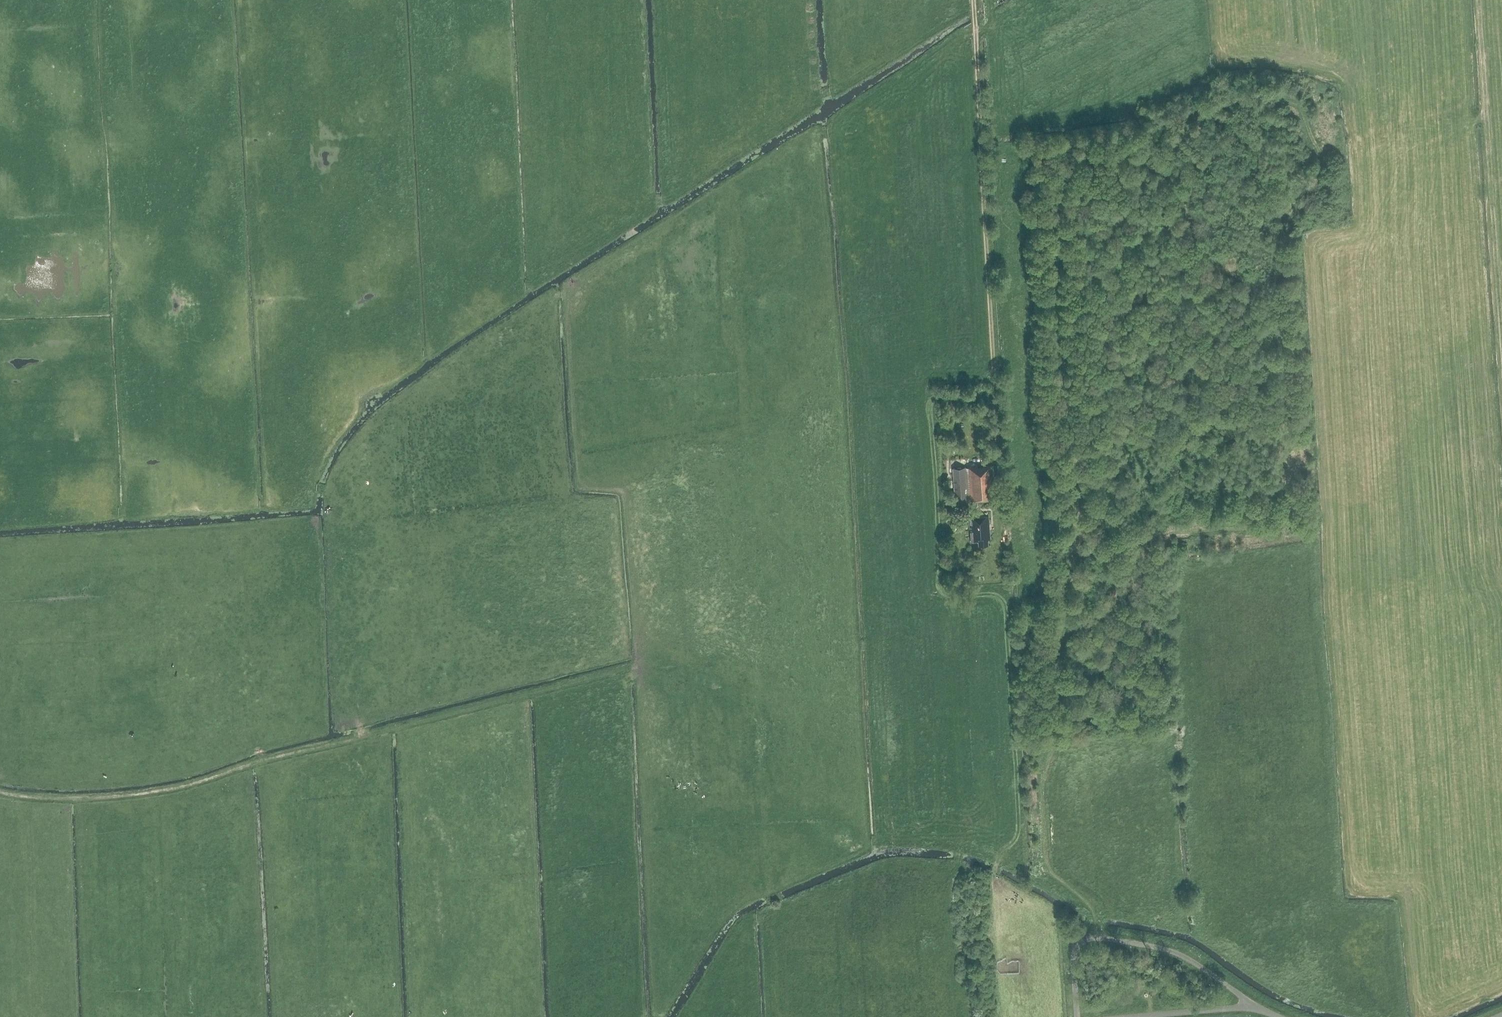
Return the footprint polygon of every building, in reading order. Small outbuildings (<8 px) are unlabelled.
[(996,500),(993,465),(967,467),(969,502),(996,500)] [(967,467),(953,468),(955,503),(969,502),(967,467)] [(987,540),(990,540),(988,517),(969,518),(971,541),(979,541),(979,545),(988,545),(987,540)]
